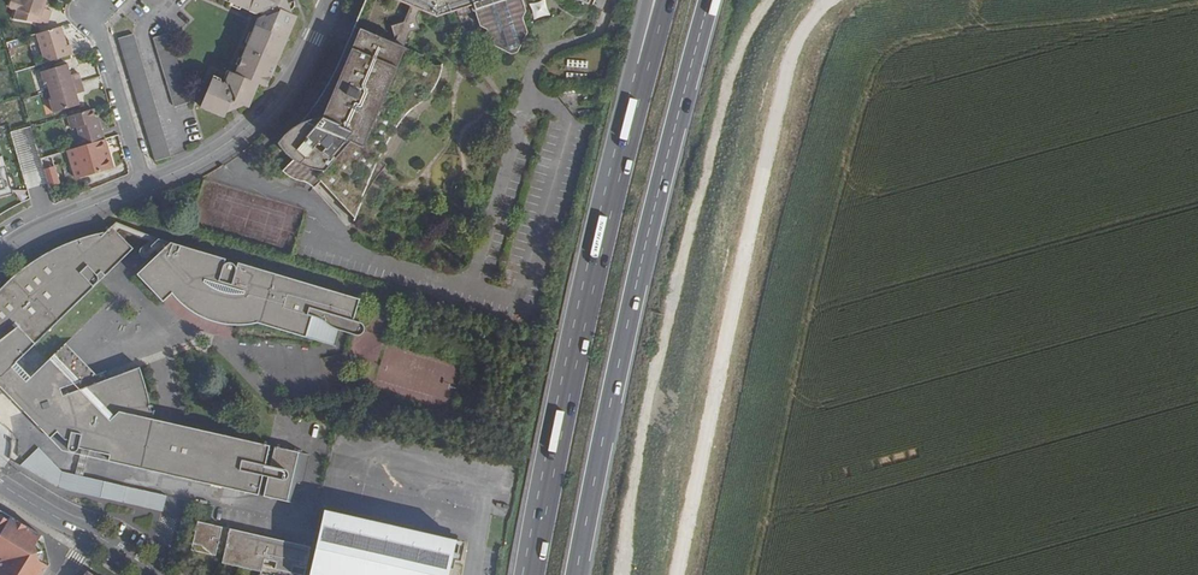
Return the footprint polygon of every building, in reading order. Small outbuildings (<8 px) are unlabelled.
[(44,8),(46,0),(20,0),(21,0),(18,10),(49,20),(52,11),(44,8)] [(213,79),(201,105),(224,116),(227,111),(243,104),(247,106),(258,82),(266,86),(275,65),(273,65),(276,58),(278,59),(287,38),(284,37),(293,15),(290,14),(288,9),(291,7),(289,0),(229,0),(250,9),(251,7),(260,11),(262,17),(258,27),(257,27),(248,47),(251,48),(248,54),(245,53),(236,73),(230,71),(226,81),(222,83),(213,79)] [(284,146),(285,147),(284,147),(294,155),(298,158),(287,169),(284,171),(288,175),(291,177),(294,180),(302,182),(305,184),(309,186),(312,189),(314,191),(323,184),(352,216),(356,221),(360,211),(364,203),(366,197),(371,190),(373,186),(376,181),(378,179),(382,174),(388,167),(381,162),(387,153),(393,143),(401,132),(408,122),(414,115),(427,98),(428,98),(431,92),(435,86),(438,80),(441,74),(443,68),(445,62),(406,46),(422,10),(437,16),(474,4),(481,25),(488,29),(492,43),(501,48),(524,40),(528,32),(523,18),(527,11),(523,0),(399,0),(411,5),(395,41),(355,24),(338,62),(334,72),(330,79),(325,88),(318,96),(310,106),(301,116),(294,123),(277,140),(284,146)] [(530,3),(533,18),(548,15),(545,0),(544,0),(530,3)] [(61,27),(37,34),(46,62),(73,54),(70,44),(67,45),(61,27)] [(190,103),(170,32),(155,36),(176,107),(190,103)] [(155,161),(170,157),(134,35),(118,39),(155,161)] [(513,53),(518,52),(524,40),(501,48),(513,53)] [(45,83),(47,83),(50,92),(82,82),(79,73),(71,75),(68,64),(42,72),(45,83)] [(77,93),(84,91),(82,82),(50,92),(52,100),(51,101),(54,112),(80,104),(77,93)] [(72,129),(77,127),(83,145),(104,139),(99,121),(96,121),(92,109),(68,116),(72,129)] [(89,175),(113,167),(104,139),(83,145),(81,146),(89,175)] [(0,159),(0,198),(10,195),(0,159)] [(54,166),(44,169),(49,187),(60,183),(54,166)] [(139,367),(95,377),(69,383),(48,361),(33,346),(46,334),(124,258),(132,250),(112,227),(106,233),(97,235),(91,236),(83,238),(76,240),(66,244),(53,250),(45,254),(38,258),(31,262),(24,267),(19,271),(13,276),(6,281),(0,288),(0,379),(4,374),(19,389),(12,396),(26,410),(52,436),(58,430),(66,438),(69,438),(68,444),(67,445),(67,446),(68,448),(68,449),(70,451),(71,452),(72,452),(74,452),(76,452),(78,451),(79,450),(79,449),(80,447),(111,455),(110,459),(166,473),(259,494),(263,476),(269,477),(265,496),(298,503),(309,454),(276,446),(272,465),(266,464),(270,445),(153,419),(154,413),(150,412),(148,396),(146,388),(144,380),(141,373),(139,367)] [(353,318),(358,297),(165,244),(133,274),(160,302),(169,294),(182,307),(335,349),(339,331),(359,337),(362,327),(353,318)] [(214,324),(213,335),(233,338),(235,326),(214,324)] [(377,389),(448,409),(461,363),(389,343),(377,389)] [(64,345),(48,361),(69,383),(95,377),(64,345)] [(338,359),(325,359),(326,380),(338,379),(338,359)] [(61,471),(37,448),(20,465),(58,489),(162,511),(166,496),(166,495),(61,471)] [(50,566),(40,560),(36,544),(42,535),(0,510),(0,574),(44,574),(50,566)] [(458,539),(437,534),(363,518),(323,510),(310,574),(450,574),(458,539)] [(198,545),(208,554),(223,557),(222,563),(261,572),(261,574),(268,574),(277,574),(280,574),(305,574),(306,569),(311,546),(220,527),(197,523),(193,545),(198,545)] [(198,545),(193,545),(191,551),(208,554),(198,545)]
